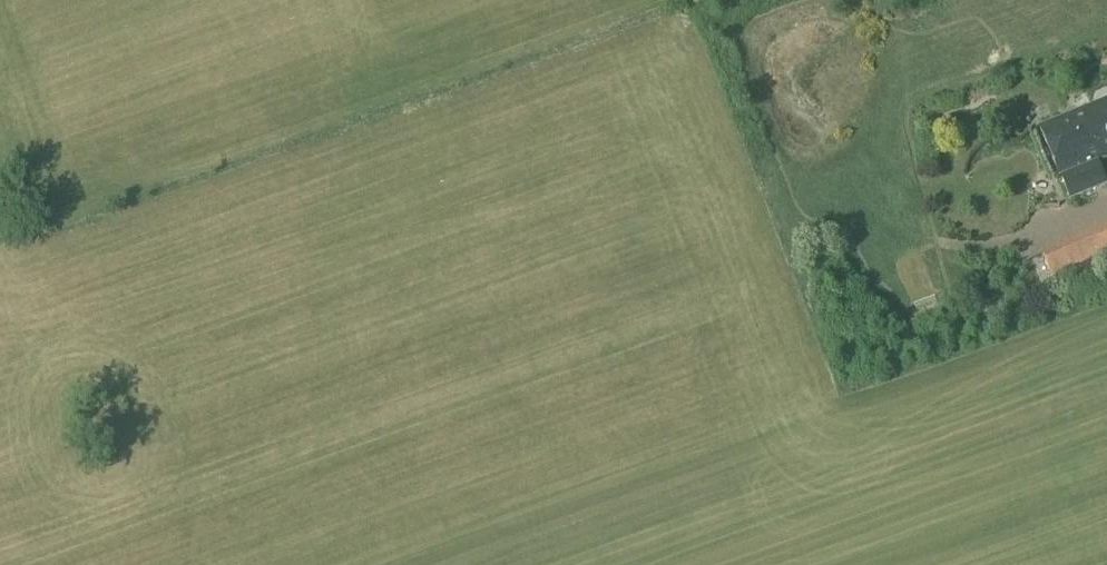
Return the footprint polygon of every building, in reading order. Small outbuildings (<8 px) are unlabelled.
[(1106,184),(1106,178),(1100,161),(1106,158),(1106,106),(1105,101),(1038,129),(1059,178),(1058,178),(1069,200),(1106,184)] [(1106,264),(1106,225),(1041,252),(1055,286),(1106,264)]
